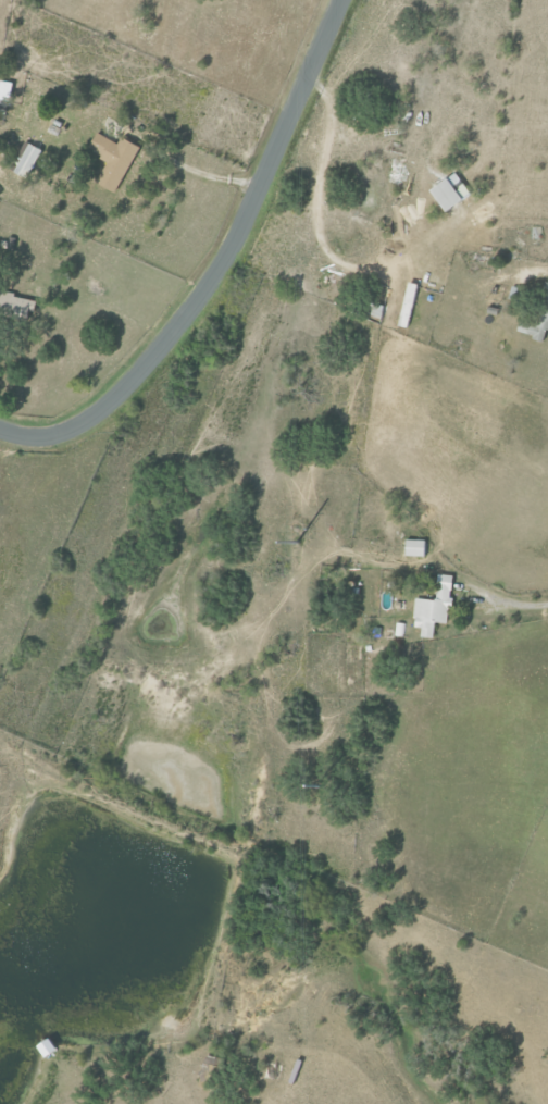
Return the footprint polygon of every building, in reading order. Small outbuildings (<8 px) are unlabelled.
[(0,80),(0,82),(0,99),(12,101),(16,83),(0,80)] [(117,192),(143,147),(124,136),(120,144),(99,133),(90,149),(110,161),(98,182),(117,192)] [(31,179),(43,148),(24,141),(16,163),(20,164),(16,174),(31,179)] [(468,199),(453,178),(434,191),(449,212),(468,199)] [(36,317),(39,297),(0,291),(0,311),(36,317)] [(546,341),(547,335),(547,315),(544,314),(541,322),(524,316),(519,332),(546,341)] [(428,556),(428,540),(409,540),(409,556),(428,556)] [(439,600),(418,598),(416,628),(424,628),(424,638),(436,638),(437,622),(450,623),(450,610),(454,610),(456,575),(440,574),(439,600)] [(405,624),(396,622),(394,632),(403,634),(405,624)]
